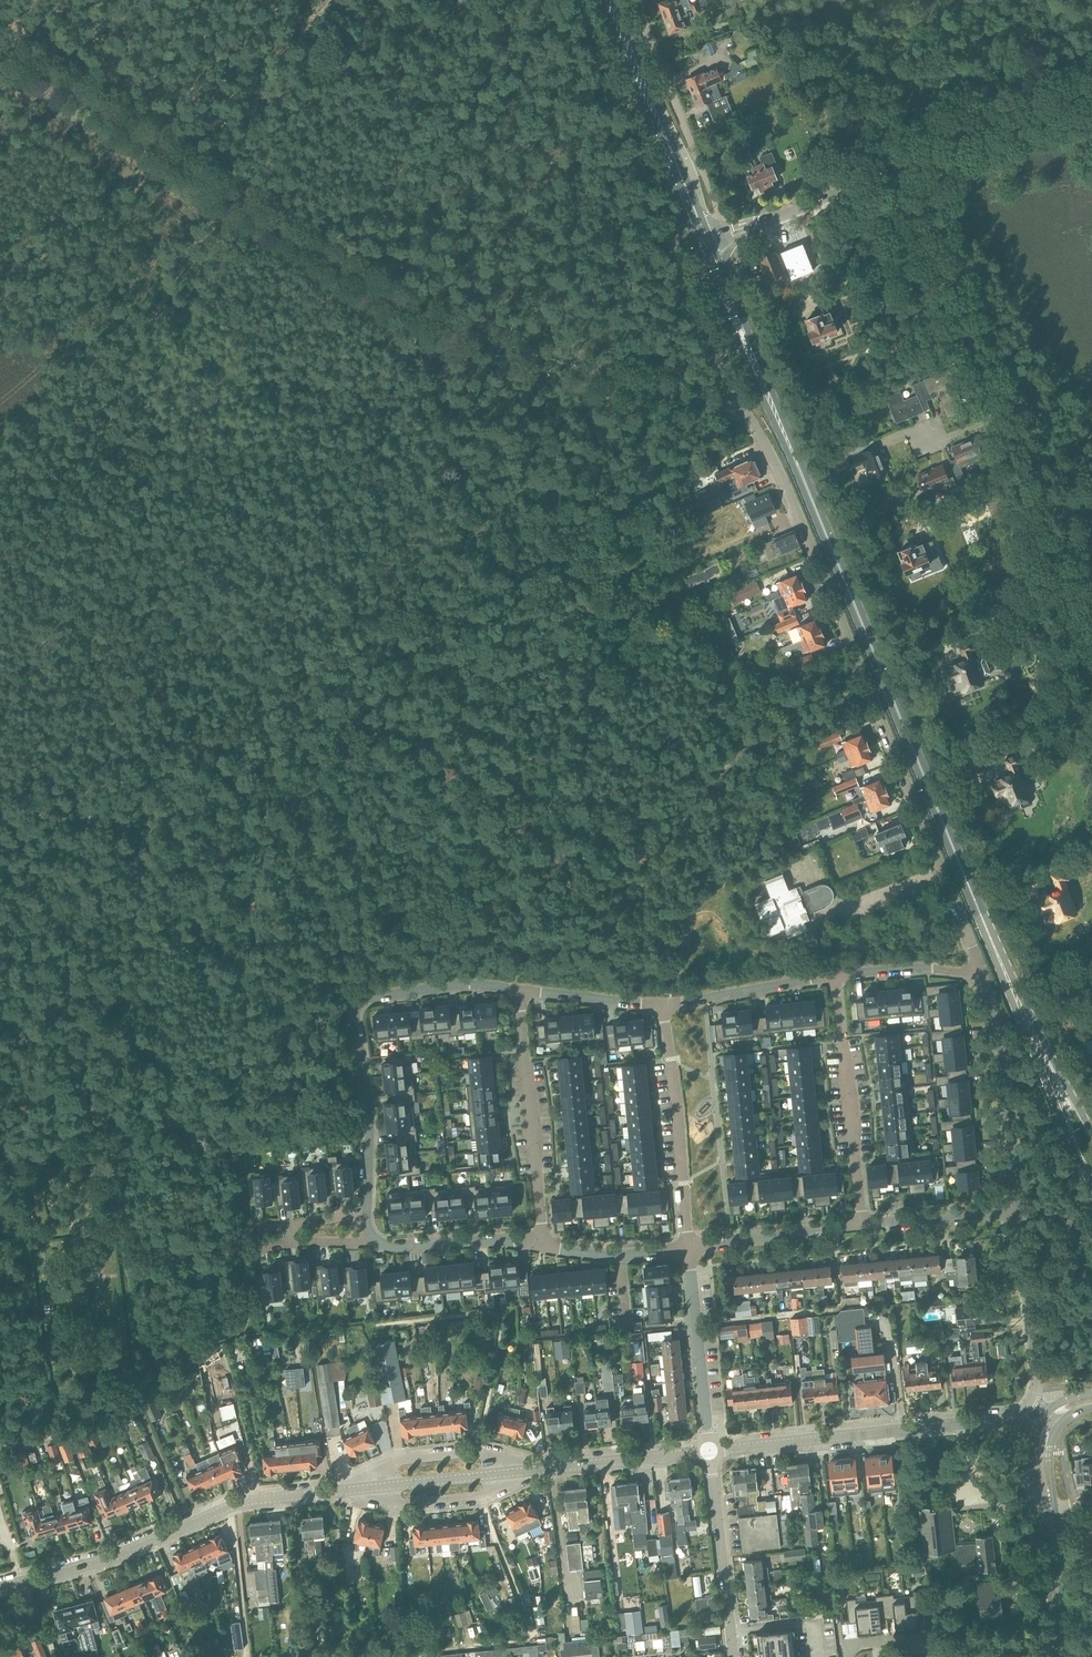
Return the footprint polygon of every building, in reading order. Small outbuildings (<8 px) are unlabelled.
[(687,0),(669,0),(659,3),(665,19),(686,11),(691,9),(687,0)] [(692,9),(699,6),(698,1),(697,1),(690,3),(692,9)] [(699,6),(692,9),(694,14),(701,12),(699,6)] [(686,11),(665,19),(670,33),(685,28),(682,17),(687,15),(686,11)] [(731,27),(741,24),(742,24),(740,18),(729,21),(731,27)] [(711,55),(707,44),(701,47),(705,58),(711,55)] [(745,59),(749,69),(759,65),(757,59),(758,58),(755,50),(747,53),(749,58),(745,59)] [(702,73),(686,79),(692,93),(718,83),(726,80),(732,77),(739,74),(744,68),(734,61),(729,67),(732,69),(729,72),(724,74),(723,71),(718,73),(716,68),(702,73)] [(748,78),(746,72),(737,76),(739,81),(748,78)] [(732,77),(726,80),(728,85),(734,83),(732,77)] [(718,83),(692,93),(698,107),(722,98),(722,97),(721,97),(717,88),(720,87),(718,83)] [(788,101),(791,100),(789,94),(786,95),(780,98),(783,103),(788,101)] [(758,127),(755,121),(753,117),(746,120),(750,130),(758,127)] [(746,137),(754,157),(761,154),(759,149),(764,147),(759,136),(748,140),(747,137),(746,137)] [(746,160),(747,159),(754,157),(746,137),(740,140),(741,144),(736,146),(740,156),(744,155),(746,160)] [(757,166),(763,180),(767,190),(774,186),(772,181),(777,179),(772,167),(777,165),(771,153),(760,157),(763,163),(757,166)] [(753,167),(751,163),(743,166),(747,176),(753,189),(758,187),(760,192),(767,190),(763,180),(757,166),(753,167)] [(776,252),(761,258),(767,272),(765,272),(768,280),(785,273),(785,272),(789,271),(792,279),(814,270),(803,244),(782,253),(782,254),(778,256),(776,252)] [(790,310),(798,307),(793,294),(785,297),(790,310)] [(840,315),(836,305),(826,309),(828,313),(823,315),(822,313),(806,320),(810,331),(814,341),(815,341),(816,345),(826,342),(824,337),(836,332),(831,319),(840,315)] [(925,402),(927,401),(933,399),(930,393),(938,390),(941,398),(943,397),(945,402),(943,403),(948,416),(964,410),(964,409),(962,410),(957,398),(959,397),(948,371),(918,383),(925,402)] [(903,402),(899,393),(886,398),(890,408),(896,423),(911,418),(910,416),(915,414),(916,415),(930,409),(927,401),(925,402),(918,383),(912,386),(917,397),(903,402)] [(957,458),(950,461),(958,479),(964,477),(961,468),(984,459),(981,452),(975,438),(952,447),(957,458)] [(876,447),(875,446),(872,440),(851,449),(842,453),(845,459),(850,457),(855,469),(865,465),(871,480),(887,473),(881,459),(879,460),(874,447),(876,447)] [(825,459),(830,471),(847,464),(845,459),(842,453),(825,459)] [(729,468),(715,474),(718,481),(731,476),(732,475),(732,476),(758,464),(757,461),(755,460),(753,458),(753,457),(728,468),(729,468)] [(715,462),(692,472),(695,479),(718,468),(715,462)] [(731,476),(718,481),(727,500),(749,490),(746,482),(750,480),(761,476),(760,474),(759,472),(760,467),(758,464),(732,476),(732,475),(731,476)] [(942,465),(917,475),(923,491),(947,482),(949,487),(955,485),(952,478),(948,479),(942,465)] [(757,499),(740,506),(748,523),(753,520),(756,519),(759,526),(768,522),(766,515),(776,511),(769,494),(757,499)] [(701,516),(715,510),(711,500),(696,506),(701,516)] [(923,519),(935,514),(932,506),(920,511),(923,519)] [(769,560),(801,546),(794,531),(762,545),(769,560)] [(911,547),(899,551),(901,555),(904,562),(903,563),(907,572),(909,572),(912,580),(913,580),(913,578),(922,575),(919,567),(929,563),(930,565),(941,560),(933,540),(922,544),(916,547),(916,546),(915,545),(911,547)] [(710,581),(709,579),(723,573),(719,563),(684,577),(689,588),(705,581),(706,583),(710,581)] [(1018,565),(1002,571),(1006,583),(1023,577),(1018,565)] [(783,595),(805,586),(799,573),(778,581),(783,595)] [(757,580),(747,585),(750,593),(760,589),(757,580)] [(793,607),(792,605),(809,598),(805,586),(783,595),(773,599),(779,613),(778,613),(781,621),(790,618),(797,615),(793,607)] [(768,601),(773,599),(780,596),(778,590),(766,595),(768,601)] [(623,611),(614,615),(617,622),(626,618),(623,611)] [(779,622),(777,623),(780,631),(800,623),(797,615),(790,618),(781,621),(779,622)] [(818,619),(790,629),(795,642),(801,640),(822,631),(818,619)] [(990,625),(988,619),(980,621),(982,628),(990,625)] [(803,645),(800,646),(803,653),(824,645),(827,644),(822,631),(801,640),(803,645)] [(729,636),(732,642),(739,639),(737,633),(730,636),(729,636)] [(950,669),(947,670),(950,680),(950,681),(955,679),(957,678),(958,681),(959,686),(960,685),(961,685),(963,692),(985,683),(983,676),(991,673),(984,654),(976,657),(973,649),(976,647),(975,645),(973,639),(961,644),(961,645),(961,646),(966,658),(959,661),(960,665),(950,669)] [(781,647),(783,652),(800,646),(803,645),(801,640),(795,642),(781,647)] [(811,653),(797,659),(800,666),(814,660),(811,653)] [(847,755),(852,753),(869,746),(864,733),(842,742),(847,755)] [(825,739),(818,742),(821,748),(828,745),(841,740),(838,734),(825,739)] [(869,746),(852,753),(847,755),(853,767),(874,758),(869,746)] [(1030,797),(1017,763),(1021,762),(1018,753),(1005,758),(1011,772),(1006,774),(1008,778),(993,784),(993,782),(992,783),(997,794),(1003,792),(1006,799),(1007,798),(1010,805),(1020,801),(1022,807),(1030,805),(1027,798),(1030,797)] [(955,765),(963,767),(965,759),(956,757),(955,765)] [(856,777),(854,771),(853,769),(843,773),(845,781),(856,777)] [(857,778),(840,784),(843,792),(860,785),(857,778)] [(864,795),(853,800),(853,801),(853,802),(854,805),(888,791),(882,779),(865,786),(861,788),(864,795)] [(828,816),(821,819),(825,828),(833,825),(834,829),(847,823),(846,820),(862,813),(860,808),(868,804),(871,812),(893,803),(888,791),(854,805),(828,815),(828,816)] [(796,819),(798,824),(808,820),(806,816),(796,819)] [(907,844),(903,836),(905,835),(901,824),(877,834),(882,844),(883,844),(886,853),(907,844)] [(855,842),(865,838),(870,836),(866,827),(852,833),(855,842)] [(804,851),(821,844),(819,839),(801,846),(804,851)] [(1076,913),(1063,880),(1067,879),(1064,871),(1052,876),(1057,890),(1051,892),(1052,895),(1041,900),(1040,898),(1039,899),(1044,910),(1050,907),(1053,915),(1055,914),(1057,920),(1076,913)] [(785,930),(789,938),(800,934),(808,930),(805,922),(810,920),(805,908),(808,906),(811,913),(826,907),(830,905),(833,902),(834,899),(834,895),(833,891),(831,888),(827,885),(823,885),(819,885),(802,892),(800,886),(797,888),(797,887),(788,891),(782,875),(766,881),(772,897),(756,904),(769,936),(785,930)] [(958,983),(926,986),(927,995),(938,994),(940,1007),(940,1008),(960,1006),(958,983)] [(922,995),(913,996),(912,987),(898,989),(901,1016),(923,1014),(922,995)] [(901,1016),(898,989),(878,991),(881,1019),(901,1016)] [(857,1002),(859,1021),(881,1019),(878,991),(864,992),(865,1001),(857,1002)] [(815,1007),(814,1000),(800,1002),(803,1029),(826,1027),(823,1006),(815,1007)] [(478,1032),(498,1030),(495,1002),(475,1004),(478,1032)] [(800,1002),(780,1004),(783,1031),(803,1029),(800,1002)] [(475,1004),(461,1006),(462,1012),(456,1013),(458,1035),(465,1034),(465,1033),(478,1032),(475,1004)] [(767,1005),(768,1016),(759,1017),(760,1018),(761,1035),(771,1034),(771,1033),(783,1031),(780,1004),(767,1005)] [(449,1014),(448,1005),(435,1006),(437,1034),(450,1033),(451,1036),(458,1035),(456,1013),(449,1014)] [(435,1006),(421,1008),(422,1017),(416,1017),(418,1039),(425,1039),(425,1035),(437,1034),(435,1006)] [(940,1007),(928,1008),(929,1017),(941,1016),(942,1030),(962,1028),(960,1006),(940,1008),(940,1007)] [(753,1037),(753,1036),(761,1035),(760,1018),(759,1017),(751,1018),(750,1010),(750,1009),(737,1011),(739,1033),(739,1038),(753,1037)] [(410,1018),(409,1011),(395,1013),(398,1040),(399,1040),(398,1035),(410,1033),(411,1040),(418,1039),(416,1017),(410,1018)] [(737,1011),(723,1012),(724,1023),(715,1024),(717,1042),(727,1041),(727,1039),(739,1038),(737,1011)] [(378,1042),(398,1040),(395,1013),(375,1015),(378,1042)] [(605,1038),(603,1021),(594,1022),(593,1013),(579,1014),(582,1036),(595,1035),(595,1039),(605,1038)] [(582,1036),(579,1014),(559,1017),(562,1038),(582,1036)] [(549,1042),(549,1040),(562,1038),(559,1017),(546,1018),(546,1025),(538,1025),(539,1043),(549,1042)] [(643,1019),(629,1020),(631,1043),(644,1041),(645,1048),(654,1047),(653,1029),(644,1030),(643,1019)] [(629,1020),(615,1022),(616,1031),(607,1032),(609,1049),(619,1048),(618,1044),(631,1043),(629,1020)] [(962,1028),(942,1030),(931,1031),(932,1040),(943,1039),(945,1052),(945,1053),(965,1051),(962,1028)] [(903,1034),(876,1036),(878,1050),(905,1048),(903,1034)] [(810,1046),(788,1048),(789,1061),(811,1058),(810,1046)] [(878,1050),(879,1064),(901,1061),(906,1061),(905,1048),(900,1048),(878,1050)] [(945,1052),(933,1053),(934,1062),(945,1061),(947,1075),(967,1073),(965,1051),(945,1053),(945,1052)] [(382,1056),(385,1077),(412,1074),(410,1053),(382,1056)] [(747,1053),(725,1055),(726,1067),(748,1065),(747,1053)] [(491,1056),(469,1058),(471,1072),(493,1070),(491,1056)] [(580,1056),(559,1059),(560,1071),(582,1068),(580,1056)] [(811,1058),(789,1061),(791,1073),(812,1070),(811,1058)] [(901,1061),(879,1064),(880,1077),(907,1074),(907,1073),(902,1074),(901,1061)] [(646,1076),(645,1063),(623,1066),(625,1078),(646,1076)] [(749,1077),(748,1065),(726,1067),(728,1079),(749,1077)] [(583,1080),(582,1068),(560,1071),(561,1083),(583,1080)] [(467,1085),(467,1086),(494,1083),(492,1070),(471,1072),(472,1084),(467,1085)] [(812,1070),(791,1073),(792,1085),(814,1082),(812,1070)] [(949,1098),(969,1096),(967,1073),(947,1075),(935,1076),(936,1085),(948,1084),(949,1097),(949,1098)] [(386,1090),(393,1090),(393,1096),(415,1094),(415,1086),(414,1087),(412,1074),(385,1077),(386,1090)] [(880,1078),(879,1078),(881,1090),(909,1087),(907,1074),(880,1077),(880,1078)] [(646,1076),(625,1078),(626,1090),(648,1088),(646,1076)] [(749,1077),(728,1079),(729,1091),(750,1089),(749,1077)] [(584,1092),(583,1080),(561,1083),(563,1095),(584,1092)] [(792,1085),(793,1097),(815,1094),(814,1082),(792,1085)] [(468,1099),(496,1096),(496,1088),(495,1088),(494,1088),(494,1083),(472,1085),(467,1086),(468,1099)] [(909,1087),(881,1090),(882,1103),(910,1100),(909,1087)] [(648,1088),(626,1090),(627,1102),(649,1100),(648,1088)] [(750,1089),(729,1091),(730,1103),(752,1101),(750,1089)] [(584,1092),(563,1095),(564,1107),(585,1105),(584,1092)] [(394,1102),(385,1103),(387,1117),(414,1114),(413,1101),(416,1101),(415,1094),(393,1096),(394,1102)] [(815,1094),(793,1097),(794,1109),(816,1106),(815,1094)] [(496,1096),(468,1099),(470,1112),(498,1109),(496,1096)] [(938,1098),(939,1107),(950,1106),(952,1120),(972,1118),(969,1096),(949,1098),(949,1097),(938,1098)] [(649,1100),(627,1102),(628,1114),(650,1112),(649,1100)] [(910,1100),(882,1103),(883,1112),(884,1112),(884,1117),(912,1114),(910,1100)] [(752,1101),(730,1103),(731,1115),(753,1113),(752,1101)] [(585,1105),(564,1107),(565,1119),(587,1117),(585,1105)] [(816,1106),(794,1109),(796,1121),(817,1118),(816,1106)] [(498,1109),(470,1112),(471,1126),(498,1123),(498,1122),(499,1122),(498,1109)] [(650,1112),(628,1114),(630,1126),(651,1124),(650,1112)] [(731,1115),(733,1127),(754,1125),(753,1113),(731,1115)] [(414,1114),(387,1117),(388,1130),(395,1130),(395,1136),(417,1133),(416,1126),(415,1127),(414,1114)] [(912,1114),(884,1117),(886,1130),(913,1127),(912,1114)] [(587,1117),(565,1119),(566,1131),(588,1129),(587,1117)] [(817,1118),(796,1121),(797,1133),(819,1131),(817,1118)] [(940,1121),(941,1130),(953,1129),(954,1142),(954,1143),(974,1140),(972,1118),(952,1120),(940,1121)] [(498,1123),(471,1126),(472,1139),(499,1136),(498,1123)] [(651,1124),(630,1126),(631,1138),(653,1136),(651,1124)] [(754,1125),(733,1127),(734,1139),(755,1137),(754,1125)] [(914,1140),(913,1127),(886,1130),(887,1143),(914,1140)] [(588,1129),(566,1131),(568,1143),(589,1141),(588,1129)] [(819,1131),(797,1133),(798,1145),(820,1143),(819,1131)] [(396,1142),(387,1143),(389,1157),(416,1154),(415,1141),(418,1140),(417,1133),(395,1136),(396,1142)] [(499,1136),(472,1139),(472,1140),(478,1139),(479,1151),(474,1151),(474,1152),(501,1149),(499,1136)] [(654,1148),(653,1136),(631,1138),(632,1150),(654,1148)] [(755,1137),(734,1139),(735,1151),(757,1149),(755,1137)] [(889,1157),(916,1154),(914,1140),(887,1143),(889,1157)] [(954,1142),(943,1143),(943,1152),(955,1151),(956,1165),(977,1163),(974,1140),(954,1143),(954,1142)] [(569,1155),(590,1153),(589,1141),(568,1143),(569,1155)] [(821,1155),(820,1143),(798,1145),(800,1157),(821,1155)] [(654,1148),(632,1150),(634,1162),(655,1160),(654,1148)] [(501,1149),(474,1152),(475,1166),(502,1163),(501,1149)] [(757,1149),(735,1151),(736,1163),(758,1161),(757,1149)] [(590,1153),(569,1155),(570,1167),(592,1165),(590,1153)] [(417,1167),(416,1154),(389,1157),(390,1170),(399,1169),(400,1176),(421,1174),(421,1166),(417,1167)] [(821,1155),(800,1157),(801,1169),(822,1167),(821,1155)] [(937,1158),(915,1161),(918,1192),(926,1192),(924,1180),(940,1179),(937,1158)] [(655,1160),(634,1162),(635,1174),(656,1172),(655,1160)] [(351,1161),(329,1164),(331,1187),(332,1195),(332,1197),(333,1197),(333,1195),(345,1194),(345,1195),(354,1194),(354,1190),(357,1190),(356,1182),(353,1182),(351,1161)] [(738,1176),(759,1173),(758,1162),(758,1161),(736,1163),(738,1176)] [(915,1161),(892,1163),(894,1183),(909,1182),(910,1193),(918,1192),(915,1161)] [(894,1183),(892,1163),(869,1165),(872,1197),(881,1196),(879,1185),(894,1183)] [(956,1165),(945,1166),(946,1175),(957,1174),(959,1188),(979,1186),(977,1172),(977,1163),(956,1165)] [(571,1179),(593,1177),(592,1165),(570,1167),(571,1179)] [(306,1202),(306,1200),(318,1199),(319,1200),(327,1199),(327,1195),(326,1188),(324,1166),(302,1169),(306,1202)] [(252,1207),(251,1205),(264,1204),(273,1204),(270,1171),(248,1174),(251,1207),(252,1207)] [(845,1191),(843,1171),(820,1173),(823,1205),(831,1204),(830,1193),(845,1191)] [(635,1174),(636,1186),(658,1184),(656,1172),(635,1174)] [(820,1173),(797,1176),(800,1196),(814,1194),(815,1206),(823,1205),(820,1173)] [(297,1174),(275,1177),(279,1210),(279,1208),(292,1207),(292,1208),(301,1207),(297,1174)] [(797,1176),(775,1178),(778,1210),(786,1209),(785,1198),(800,1196),(797,1176)] [(593,1177),(571,1179),(573,1191),(594,1189),(593,1177)] [(775,1178),(752,1181),(755,1201),(769,1199),(770,1211),(778,1210),(775,1178)] [(740,1202),(755,1201),(752,1181),(729,1183),(733,1215),(741,1214),(740,1202)] [(476,1188),(476,1185),(469,1186),(471,1208),(478,1207),(478,1216),(492,1215),(489,1187),(476,1188)] [(509,1185),(489,1187),(492,1215),(512,1212),(509,1185)] [(469,1186),(462,1187),(462,1188),(449,1189),(452,1216),(466,1215),(465,1208),(471,1208),(469,1186)] [(436,1190),(436,1187),(429,1188),(432,1210),(438,1209),(439,1218),(452,1216),(449,1189),(436,1190)] [(429,1188),(422,1189),(422,1190),(410,1191),(412,1218),(426,1217),(425,1210),(432,1210),(429,1188)] [(670,1210),(667,1190),(645,1192),(648,1223),(656,1223),(654,1211),(670,1210)] [(410,1191),(389,1193),(391,1214),(392,1221),(399,1220),(412,1218),(410,1191)] [(622,1192),(599,1195),(603,1226),(610,1226),(609,1214),(623,1213),(624,1214),(622,1192)] [(645,1192),(623,1194),(622,1192),(624,1214),(639,1213),(640,1224),(648,1223),(645,1192)] [(599,1195),(577,1197),(579,1217),(593,1216),(595,1227),(603,1226),(599,1195)] [(579,1217),(577,1197),(554,1200),(557,1231),(566,1230),(564,1219),(579,1217)] [(947,1279),(946,1273),(945,1259),(945,1260),(939,1260),(939,1255),(924,1256),(926,1272),(946,1270),(947,1280),(947,1279)] [(927,1277),(926,1272),(924,1256),(911,1258),(913,1273),(914,1279),(914,1281),(927,1279),(927,1277)] [(946,1273),(976,1269),(974,1256),(957,1258),(958,1264),(952,1264),(952,1258),(945,1259),(946,1273)] [(286,1259),(288,1282),(289,1290),(289,1292),(311,1290),(308,1258),(299,1259),(299,1261),(287,1263),(286,1259)] [(911,1258),(897,1259),(900,1280),(908,1279),(914,1279),(913,1273),(911,1258)] [(900,1280),(897,1259),(884,1260),(886,1276),(886,1281),(895,1280),(895,1288),(900,1287),(900,1280)] [(886,1281),(886,1276),(884,1260),(870,1262),(872,1278),(879,1277),(880,1282),(881,1282),(882,1289),(887,1289),(886,1281)] [(315,1264),(316,1278),(317,1286),(318,1294),(318,1297),(340,1295),(337,1262),(328,1263),(328,1264),(329,1266),(316,1267),(315,1264)] [(474,1273),(473,1262),(460,1263),(463,1291),(484,1289),(484,1293),(485,1293),(483,1272),(474,1273)] [(518,1262),(504,1263),(507,1291),(520,1289),(521,1296),(530,1295),(528,1277),(520,1278),(518,1262)] [(872,1278),(870,1262),(857,1263),(858,1279),(867,1278),(868,1291),(874,1290),(872,1278)] [(463,1291),(460,1263),(440,1265),(443,1293),(463,1291)] [(490,1264),(491,1271),(483,1272),(485,1293),(507,1291),(504,1263),(490,1264)] [(860,1291),(858,1279),(857,1263),(843,1265),(844,1280),(853,1280),(854,1292),(860,1291)] [(344,1265),(345,1275),(346,1284),(347,1299),(369,1296),(365,1264),(357,1265),(357,1266),(357,1267),(344,1269),(344,1265)] [(668,1264),(646,1266),(647,1280),(648,1280),(649,1286),(648,1286),(670,1284),(669,1284),(668,1278),(669,1278),(668,1264)] [(440,1265),(426,1267),(427,1276),(419,1276),(421,1295),(443,1293),(440,1265)] [(830,1266),(816,1268),(818,1283),(819,1296),(824,1295),(823,1283),(832,1282),(832,1281),(836,1281),(835,1270),(831,1271),(830,1266)] [(258,1270),(260,1287),(262,1303),(283,1301),(280,1268),(271,1269),(271,1270),(272,1270),(272,1272),(259,1273),(259,1270),(258,1270)] [(604,1268),(592,1269),(594,1291),(607,1289),(604,1268)] [(805,1285),(818,1283),(816,1268),(803,1269),(805,1285)] [(592,1269),(580,1270),(582,1292),(594,1291),(592,1269)] [(791,1286),(805,1285),(803,1269),(789,1270),(791,1286)] [(946,1273),(947,1279),(954,1279),(954,1285),(960,1284),(960,1285),(977,1283),(976,1269),(946,1273)] [(580,1270),(568,1272),(570,1293),(582,1292),(580,1270)] [(775,1272),(777,1287),(778,1300),(784,1300),(782,1287),(791,1286),(789,1270),(775,1272)] [(410,1277),(410,1271),(396,1272),(399,1300),(399,1294),(411,1293),(412,1301),(421,1300),(420,1295),(421,1295),(419,1276),(410,1277)] [(396,1272),(382,1274),(383,1280),(374,1281),(376,1302),(399,1300),(396,1272)] [(570,1293),(568,1272),(556,1273),(558,1294),(570,1293)] [(763,1289),(777,1287),(775,1272),(762,1273),(763,1289)] [(556,1273),(544,1274),(546,1296),(558,1294),(556,1273)] [(749,1290),(748,1275),(746,1275),(746,1273),(740,1274),(740,1276),(734,1276),(736,1294),(742,1294),(742,1291),(749,1290)] [(749,1290),(763,1289),(762,1273),(748,1275),(749,1290)] [(533,1298),(546,1296),(544,1275),(531,1276),(533,1298)] [(648,1286),(650,1306),(672,1304),(670,1284),(648,1286)] [(793,1309),(802,1308),(801,1301),(799,1301),(798,1297),(797,1298),(796,1291),(791,1291),(791,1299),(792,1299),(793,1309)] [(741,1301),(741,1296),(736,1297),(737,1305),(736,1305),(737,1316),(752,1315),(751,1306),(750,1300),(741,1301)] [(945,1300),(929,1301),(930,1308),(946,1306),(945,1300)] [(667,1325),(667,1318),(673,1318),(672,1304),(650,1306),(651,1319),(645,1320),(645,1327),(667,1325)] [(960,1333),(967,1332),(976,1331),(975,1320),(982,1320),(980,1305),(957,1308),(959,1327),(951,1328),(952,1334),(959,1333),(960,1333)] [(840,1341),(856,1339),(858,1355),(853,1356),(853,1357),(846,1358),(847,1365),(854,1364),(857,1397),(851,1397),(852,1406),(858,1405),(858,1406),(874,1405),(868,1354),(865,1325),(863,1307),(842,1309),(837,1315),(840,1341)] [(815,1316),(808,1317),(809,1330),(816,1330),(815,1316)] [(799,1317),(791,1318),(793,1334),(800,1333),(799,1317)] [(772,1321),(761,1322),(763,1336),(774,1334),(773,1331),(772,1321)] [(763,1336),(761,1322),(750,1324),(751,1337),(763,1336)] [(743,1324),(737,1325),(738,1332),(738,1337),(748,1336),(747,1324),(743,1324)] [(868,1354),(874,1405),(890,1403),(889,1402),(896,1401),(895,1392),(889,1393),(884,1353),(876,1353),(873,1324),(865,1325),(868,1354)] [(738,1332),(737,1325),(720,1327),(722,1338),(728,1338),(727,1334),(738,1332)] [(646,1361),(643,1331),(628,1333),(634,1395),(637,1421),(649,1420),(643,1361),(646,1361)] [(650,1340),(661,1339),(660,1332),(649,1333),(650,1340)] [(960,1340),(959,1333),(952,1334),(944,1335),(944,1341),(960,1340)] [(984,1340),(983,1333),(971,1334),(974,1361),(977,1383),(989,1381),(986,1356),(980,1357),(979,1356),(978,1341),(984,1340)] [(779,1343),(789,1342),(788,1334),(778,1335),(779,1343)] [(925,1338),(914,1339),(915,1349),(915,1353),(926,1352),(925,1338)] [(665,1354),(680,1353),(679,1339),(664,1340),(665,1354)] [(906,1340),(907,1349),(915,1349),(914,1339),(906,1340)] [(384,1404),(385,1403),(407,1399),(407,1398),(405,1387),(396,1340),(372,1345),(384,1404)] [(569,1340),(555,1341),(556,1359),(571,1358),(569,1340)] [(527,1362),(534,1361),(532,1343),(525,1344),(527,1362)] [(537,1378),(543,1377),(540,1343),(534,1343),(537,1378)] [(967,1362),(967,1358),(965,1347),(961,1347),(961,1349),(962,1355),(963,1362),(965,1384),(977,1383),(974,1361),(967,1362)] [(219,1348),(200,1356),(201,1366),(223,1357),(219,1348)] [(236,1361),(246,1358),(243,1348),(233,1351),(236,1361)] [(666,1368),(681,1366),(680,1353),(665,1354),(666,1368)] [(949,1360),(951,1360),(954,1385),(965,1384),(963,1362),(962,1355),(949,1356),(949,1360)] [(916,1362),(917,1368),(919,1389),(931,1388),(928,1367),(927,1361),(916,1362)] [(329,1363),(317,1364),(327,1428),(339,1426),(329,1363)] [(910,1369),(909,1363),(904,1364),(907,1390),(919,1389),(917,1368),(910,1369)] [(668,1381),(683,1380),(681,1366),(666,1368),(668,1381)] [(813,1374),(814,1379),(815,1389),(816,1400),(828,1399),(825,1378),(824,1369),(817,1370),(817,1366),(813,1366),(814,1374),(813,1374)] [(928,1367),(931,1388),(942,1387),(940,1366),(928,1367)] [(605,1391),(614,1390),(613,1374),(612,1368),(603,1369),(604,1375),(605,1391)] [(294,1372),(296,1390),(305,1389),(303,1371),(294,1372)] [(287,1391),(296,1390),(294,1372),(286,1373),(287,1391)] [(613,1374),(614,1390),(615,1394),(622,1393),(621,1387),(624,1386),(623,1373),(613,1374)] [(755,1379),(754,1376),(748,1377),(748,1373),(743,1374),(745,1387),(747,1408),(759,1407),(756,1386),(755,1379)] [(806,1373),(801,1374),(804,1402),(816,1400),(815,1391),(815,1389),(814,1379),(813,1374),(807,1375),(806,1373)] [(833,1379),(826,1379),(828,1399),(840,1398),(837,1373),(832,1373),(833,1379)] [(735,1409),(747,1408),(745,1387),(743,1374),(743,1375),(732,1376),(733,1388),(727,1389),(729,1405),(734,1404),(735,1409)] [(475,1390),(484,1391),(486,1376),(477,1375),(475,1390)] [(575,1382),(577,1394),(586,1393),(585,1381),(584,1381),(584,1377),(578,1377),(578,1382),(575,1382)] [(756,1386),(759,1407),(770,1406),(768,1384),(767,1384),(760,1385),(760,1378),(759,1379),(755,1379),(756,1386)] [(772,1384),(771,1378),(767,1378),(767,1384),(768,1384),(770,1406),(782,1404),(779,1383),(772,1384)] [(786,1379),(786,1382),(779,1383),(782,1404),(793,1403),(791,1379),(786,1379)] [(669,1395),(684,1394),(683,1380),(668,1381),(669,1395)] [(504,1385),(498,1383),(496,1392),(502,1393),(504,1385)] [(372,1406),(382,1404),(379,1390),(369,1392),(372,1406)] [(653,1397),(655,1410),(663,1409),(662,1402),(668,1401),(670,1401),(671,1417),(672,1417),(673,1419),(680,1416),(686,1416),(684,1394),(669,1395),(660,1396),(655,1397),(653,1397)] [(624,1422),(637,1421),(634,1395),(622,1397),(624,1422)] [(599,1425),(611,1424),(608,1396),(596,1397),(596,1400),(599,1425)] [(151,1421),(162,1416),(155,1400),(144,1405),(151,1421)] [(596,1400),(584,1401),(585,1404),(587,1426),(599,1425),(596,1400)] [(237,1415),(234,1402),(220,1406),(223,1419),(237,1415)] [(466,1410),(453,1411),(456,1430),(469,1429),(468,1418),(473,1417),(471,1402),(465,1402),(466,1410)] [(83,1415),(80,1405),(62,1410),(65,1420),(83,1415)] [(456,1430),(453,1411),(446,1412),(445,1406),(445,1405),(440,1405),(439,1405),(440,1413),(442,1432),(456,1430)] [(560,1411),(562,1429),(574,1428),(572,1405),(566,1406),(566,1411),(560,1411)] [(442,1432),(440,1413),(433,1414),(432,1407),(432,1406),(427,1407),(430,1433),(442,1432)] [(417,1434),(430,1433),(427,1407),(422,1407),(422,1415),(415,1416),(417,1434)] [(510,1434),(516,1408),(512,1407),(511,1407),(510,1414),(501,1412),(499,1421),(497,1431),(510,1434)] [(562,1429),(560,1411),(554,1412),(553,1407),(547,1408),(550,1431),(562,1429)] [(516,1408),(510,1434),(523,1437),(525,1428),(526,1428),(528,1419),(520,1417),(521,1409),(516,1408)] [(417,1434),(415,1416),(407,1417),(406,1409),(400,1410),(402,1425),(404,1436),(417,1434)] [(106,1423),(111,1435),(120,1431),(115,1420),(106,1423)] [(103,1422),(94,1425),(96,1431),(105,1428),(103,1422)] [(353,1425),(364,1450),(376,1444),(372,1435),(373,1435),(369,1426),(361,1430),(358,1423),(357,1423),(353,1425)] [(94,1424),(84,1428),(91,1445),(100,1441),(96,1431),(94,1425),(94,1424)] [(353,1455),(364,1450),(353,1425),(349,1427),(348,1428),(351,1435),(343,1439),(347,1447),(348,1447),(352,1455),(353,1455)] [(72,1437),(81,1457),(92,1452),(84,1432),(72,1437)] [(66,1439),(58,1442),(65,1461),(73,1458),(66,1439)] [(221,1439),(216,1441),(218,1447),(224,1460),(231,1477),(243,1472),(240,1465),(247,1462),(243,1452),(245,1451),(243,1446),(234,1450),(236,1455),(230,1457),(224,1445),(221,1439)] [(148,1440),(138,1445),(146,1461),(155,1457),(148,1440)] [(305,1468),(318,1467),(317,1456),(322,1455),(321,1440),(302,1442),(303,1450),(305,1468)] [(53,1462),(62,1459),(57,1441),(56,1442),(47,1445),(53,1462)] [(302,1442),(289,1443),(290,1451),(292,1470),(305,1468),(303,1450),(302,1442)] [(217,1463),(211,1465),(219,1482),(231,1477),(224,1460),(218,1447),(213,1450),(216,1455),(214,1457),(217,1463)] [(23,1466),(29,1464),(26,1451),(19,1453),(23,1466)] [(277,1453),(279,1471),(292,1470),(290,1451),(277,1453)] [(15,1468),(23,1466),(19,1453),(11,1455),(15,1468)] [(197,1465),(194,1458),(192,1453),(185,1456),(190,1467),(197,1465)] [(266,1473),(279,1471),(277,1453),(264,1454),(266,1473)] [(879,1454),(882,1490),(895,1489),(892,1464),(891,1455),(887,1455),(887,1453),(879,1454)] [(870,1492),(882,1490),(879,1454),(870,1455),(870,1457),(867,1457),(868,1467),(867,1467),(870,1492)] [(1082,1457),(1083,1459),(1075,1460),(1077,1474),(1083,1473),(1084,1482),(1091,1481),(1091,1456),(1082,1457)] [(842,1458),(846,1494),(859,1493),(856,1468),(855,1468),(854,1459),(851,1459),(851,1457),(842,1458)] [(833,1496),(846,1494),(842,1458),(833,1459),(833,1461),(830,1461),(831,1471),(833,1496)] [(809,1462),(798,1463),(798,1464),(802,1494),(810,1493),(810,1491),(809,1490),(811,1489),(811,1484),(811,1483),(810,1473),(809,1462)] [(798,1463),(787,1464),(788,1470),(789,1485),(790,1485),(790,1490),(790,1491),(791,1498),(791,1500),(791,1501),(792,1506),(803,1505),(802,1494),(798,1464),(798,1463)] [(199,1470),(207,1488),(219,1482),(211,1465),(199,1470)] [(138,1470),(141,1477),(146,1488),(150,1498),(161,1494),(158,1486),(160,1485),(157,1478),(152,1480),(147,1466),(138,1470)] [(756,1468),(745,1469),(749,1505),(753,1504),(754,1508),(754,1509),(758,1508),(757,1495),(758,1495),(760,1493),(759,1489),(758,1488),(756,1468)] [(749,1505),(745,1469),(734,1470),(737,1490),(740,1517),(755,1515),(754,1509),(754,1508),(753,1504),(749,1505)] [(195,1493),(207,1488),(199,1470),(187,1476),(195,1493)] [(124,1484),(119,1472),(114,1474),(129,1507),(140,1503),(130,1481),(124,1484)] [(118,1512),(129,1507),(114,1474),(110,1476),(115,1488),(109,1491),(112,1498),(118,1512)] [(690,1522),(687,1499),(687,1496),(693,1496),(691,1475),(680,1477),(685,1523),(684,1523),(685,1530),(692,1529),(692,1530),(696,1530),(695,1521),(690,1522)] [(140,1503),(150,1498),(146,1488),(141,1477),(130,1481),(140,1503)] [(686,1539),(685,1530),(684,1523),(685,1523),(680,1477),(669,1478),(670,1484),(666,1484),(667,1499),(672,1499),(672,1504),(677,1504),(679,1523),(676,1524),(678,1544),(687,1544),(686,1539)] [(118,1512),(112,1498),(109,1491),(103,1478),(99,1481),(103,1489),(96,1492),(101,1503),(99,1504),(102,1510),(104,1509),(107,1517),(118,1512)] [(633,1534),(638,1534),(648,1533),(644,1483),(638,1484),(638,1481),(628,1482),(627,1482),(632,1523),(633,1534)] [(625,1524),(632,1523),(627,1482),(617,1484),(617,1486),(612,1486),(614,1515),(624,1514),(625,1524)] [(586,1487),(576,1488),(580,1529),(580,1533),(583,1533),(583,1531),(589,1530),(588,1520),(592,1520),(591,1511),(589,1511),(588,1497),(592,1497),(591,1488),(587,1489),(586,1487)] [(570,1530),(580,1529),(576,1488),(565,1489),(567,1510),(570,1530)] [(77,1509),(81,1525),(93,1521),(88,1506),(84,1493),(79,1494),(83,1508),(77,1509)] [(810,1493),(802,1494),(803,1505),(803,1507),(804,1509),(804,1515),(807,1545),(819,1544),(817,1527),(824,1526),(823,1509),(815,1510),(813,1493),(810,1493)] [(766,1498),(768,1513),(769,1513),(777,1513),(776,1510),(775,1497),(766,1498)] [(70,1528),(81,1525),(77,1509),(75,1503),(69,1505),(67,1499),(62,1501),(70,1528)] [(59,1531),(70,1528),(62,1501),(57,1502),(61,1514),(55,1516),(54,1514),(59,1531)] [(526,1523),(529,1529),(540,1524),(536,1516),(537,1516),(530,1501),(523,1504),(518,1506),(526,1523)] [(38,1507),(42,1518),(42,1521),(46,1535),(59,1531),(54,1514),(51,1503),(50,1503),(38,1507)] [(979,1566),(980,1571),(996,1569),(993,1535),(976,1536),(976,1540),(955,1542),(953,1514),(958,1513),(958,1506),(952,1507),(951,1503),(919,1506),(924,1553),(931,1552),(932,1555),(939,1555),(939,1551),(950,1550),(952,1568),(979,1566)] [(517,1535),(529,1529),(526,1523),(518,1506),(506,1512),(513,1527),(517,1535)] [(46,1535),(42,1521),(42,1518),(38,1507),(23,1511),(25,1521),(24,1521),(28,1534),(33,1533),(35,1538),(46,1535)] [(657,1514),(661,1545),(662,1557),(663,1556),(665,1570),(674,1569),(674,1566),(676,1566),(672,1533),(670,1512),(657,1514)] [(742,1537),(743,1551),(782,1546),(781,1544),(790,1543),(787,1519),(787,1512),(777,1513),(769,1513),(768,1513),(755,1515),(740,1517),(741,1530),(739,1531),(739,1537),(742,1537)] [(832,1532),(839,1531),(837,1513),(831,1514),(832,1532)] [(320,1539),(320,1536),(326,1536),(323,1515),(313,1517),(316,1548),(318,1566),(321,1588),(327,1588),(322,1547),(321,1539),(320,1539)] [(316,1548),(313,1517),(313,1516),(302,1517),(304,1538),(305,1538),(307,1549),(309,1549),(311,1567),(318,1566),(316,1548)] [(262,1522),(266,1560),(274,1559),(273,1554),(285,1553),(281,1520),(262,1522)] [(367,1544),(372,1523),(368,1522),(368,1521),(362,1520),(360,1520),(357,1531),(352,1549),(358,1550),(360,1543),(367,1544)] [(480,1539),(481,1547),(487,1546),(485,1531),(480,1531),(479,1521),(466,1522),(468,1541),(480,1539)] [(256,1543),(258,1561),(266,1560),(262,1522),(251,1523),(253,1544),(256,1543)] [(460,1541),(468,1541),(466,1522),(453,1523),(456,1550),(461,1549),(460,1541)] [(385,1526),(384,1526),(384,1525),(378,1523),(378,1524),(372,1523),(367,1544),(380,1547),(385,1526)] [(449,1543),(450,1550),(456,1550),(453,1523),(440,1525),(442,1543),(449,1543)] [(427,1526),(429,1544),(429,1545),(430,1560),(433,1559),(443,1558),(441,1543),(442,1543),(440,1525),(427,1526)] [(416,1546),(429,1545),(429,1544),(427,1526),(414,1528),(415,1538),(409,1539),(411,1554),(417,1554),(416,1546)] [(545,1531),(547,1546),(555,1545),(553,1530),(545,1531)] [(567,1533),(568,1541),(578,1540),(577,1532),(567,1533)] [(210,1539),(217,1557),(230,1551),(222,1534),(210,1539)] [(590,1544),(589,1538),(581,1538),(582,1545),(581,1545),(583,1560),(597,1558),(595,1544),(590,1544)] [(647,1539),(649,1556),(659,1555),(657,1538),(647,1539)] [(210,1539),(198,1545),(200,1549),(205,1562),(217,1557),(210,1539)] [(583,1560),(581,1545),(581,1542),(567,1543),(570,1570),(584,1568),(583,1560)] [(197,1575),(209,1570),(205,1562),(200,1549),(198,1545),(186,1550),(193,1567),(197,1575)] [(392,1561),(400,1560),(399,1546),(391,1547),(392,1561)] [(784,1551),(786,1561),(806,1558),(805,1548),(784,1551)] [(548,1557),(557,1556),(556,1549),(547,1550),(548,1557)] [(181,1573),(193,1567),(186,1550),(174,1555),(181,1573)] [(855,1567),(868,1565),(867,1553),(854,1554),(855,1567)] [(529,1567),(539,1563),(536,1556),(527,1559),(529,1567)] [(834,1558),(823,1559),(825,1573),(836,1573),(834,1558)] [(558,1573),(557,1560),(550,1561),(551,1573),(558,1573)] [(762,1567),(761,1560),(745,1562),(746,1575),(763,1573),(769,1573),(768,1567),(762,1567)] [(216,1565),(218,1571),(218,1572),(219,1583),(225,1582),(223,1569),(220,1563),(216,1565)] [(529,1569),(533,1580),(540,1577),(536,1567),(529,1569)] [(267,1571),(269,1588),(279,1587),(277,1569),(267,1570),(267,1571)] [(583,1570),(586,1599),(604,1597),(601,1569),(583,1570)] [(256,1571),(258,1589),(268,1588),(269,1588),(267,1571),(267,1570),(256,1571)] [(184,1581),(180,1572),(172,1575),(176,1584),(184,1581)] [(748,1589),(765,1587),(764,1580),(769,1579),(769,1573),(763,1573),(746,1575),(748,1589)] [(164,1583),(161,1575),(149,1580),(165,1616),(166,1619),(170,1617),(164,1600),(161,1592),(169,1589),(166,1582),(164,1583)] [(202,1596),(202,1589),(198,1579),(194,1581),(191,1582),(198,1598),(202,1596)] [(165,1616),(149,1580),(139,1584),(145,1599),(151,1596),(160,1618),(165,1616)] [(992,1595),(991,1582),(977,1583),(980,1617),(1003,1615),(1000,1594),(992,1595)] [(143,1625),(148,1623),(142,1609),(139,1601),(145,1599),(139,1584),(128,1589),(137,1610),(143,1625)] [(487,1590),(492,1597),(500,1592),(494,1585),(487,1590)] [(268,1588),(269,1595),(279,1594),(279,1587),(269,1588),(268,1588)] [(765,1594),(765,1587),(748,1589),(750,1602),(766,1600),(772,1600),(771,1594),(765,1594)] [(268,1588),(258,1589),(259,1597),(269,1595),(268,1588)] [(143,1625),(137,1610),(128,1589),(117,1593),(123,1608),(127,1615),(133,1612),(139,1627),(143,1625)] [(523,1598),(530,1596),(527,1589),(520,1592),(523,1598)] [(904,1596),(907,1628),(919,1626),(918,1615),(920,1615),(925,1614),(923,1590),(913,1592),(913,1595),(904,1596)] [(110,1606),(109,1606),(114,1620),(127,1615),(123,1608),(117,1593),(106,1598),(110,1606)] [(269,1595),(270,1601),(270,1603),(280,1602),(279,1594),(269,1595)] [(884,1595),(887,1618),(894,1618),(894,1619),(895,1622),(895,1629),(907,1628),(904,1596),(894,1597),(894,1594),(884,1595)] [(866,1601),(870,1632),(882,1631),(880,1619),(887,1618),(884,1595),(875,1596),(876,1600),(866,1601)] [(699,1624),(709,1622),(706,1598),(695,1599),(699,1624)] [(856,1602),(856,1598),(846,1599),(849,1623),(854,1622),(857,1622),(858,1634),(870,1632),(866,1601),(856,1602)] [(91,1628),(91,1626),(99,1624),(98,1619),(93,1600),(81,1604),(85,1622),(89,1637),(94,1636),(92,1628),(91,1628)] [(751,1616),(768,1614),(767,1606),(773,1605),(772,1600),(766,1600),(750,1602),(751,1616)] [(89,1637),(85,1622),(81,1604),(68,1607),(73,1625),(80,1623),(82,1631),(79,1636),(81,1645),(82,1650),(84,1651),(85,1654),(93,1652),(89,1637)] [(662,1627),(670,1626),(667,1604),(660,1605),(662,1627)] [(73,1625),(68,1607),(55,1610),(58,1619),(57,1619),(67,1656),(70,1656),(80,1654),(76,1638),(69,1640),(66,1630),(74,1628),(73,1625)] [(260,1618),(268,1618),(268,1607),(259,1608),(260,1618)] [(459,1627),(473,1623),(470,1610),(456,1614),(459,1627)] [(624,1612),(626,1630),(627,1635),(628,1635),(635,1634),(645,1633),(645,1627),(643,1627),(641,1610),(633,1611),(624,1612)] [(244,1646),(240,1621),(230,1623),(233,1640),(234,1647),(244,1646)] [(128,1632),(133,1630),(130,1622),(125,1625),(128,1632)] [(119,1648),(126,1645),(119,1628),(112,1631),(119,1648)] [(672,1642),(680,1641),(681,1641),(680,1629),(679,1629),(671,1630),(671,1637),(672,1642)] [(681,1641),(680,1641),(680,1642),(689,1641),(689,1635),(688,1629),(684,1629),(680,1629),(681,1641)] [(788,1630),(760,1633),(761,1642),(758,1642),(759,1653),(763,1652),(763,1656),(791,1656),(788,1630)] [(411,1642),(419,1643),(421,1632),(413,1631),(411,1642)] [(662,1631),(653,1632),(654,1639),(655,1647),(663,1646),(663,1638),(662,1631)] [(699,1649),(716,1647),(715,1637),(698,1638),(699,1649)] [(39,1639),(32,1641),(39,1656),(47,1656),(39,1639)] [(202,1656),(213,1654),(210,1640),(198,1643),(202,1656)] [(226,1656),(230,1656),(235,1656),(234,1647),(233,1640),(224,1641),(226,1656)] [(179,1646),(168,1651),(171,1656),(184,1656),(179,1646)] [(592,1654),(593,1656),(600,1656),(599,1646),(596,1646),(591,1647),(592,1654)] [(20,1647),(0,1655),(1,1656),(24,1656),(20,1647)] [(503,1656),(502,1649),(494,1650),(494,1656),(503,1656)]
